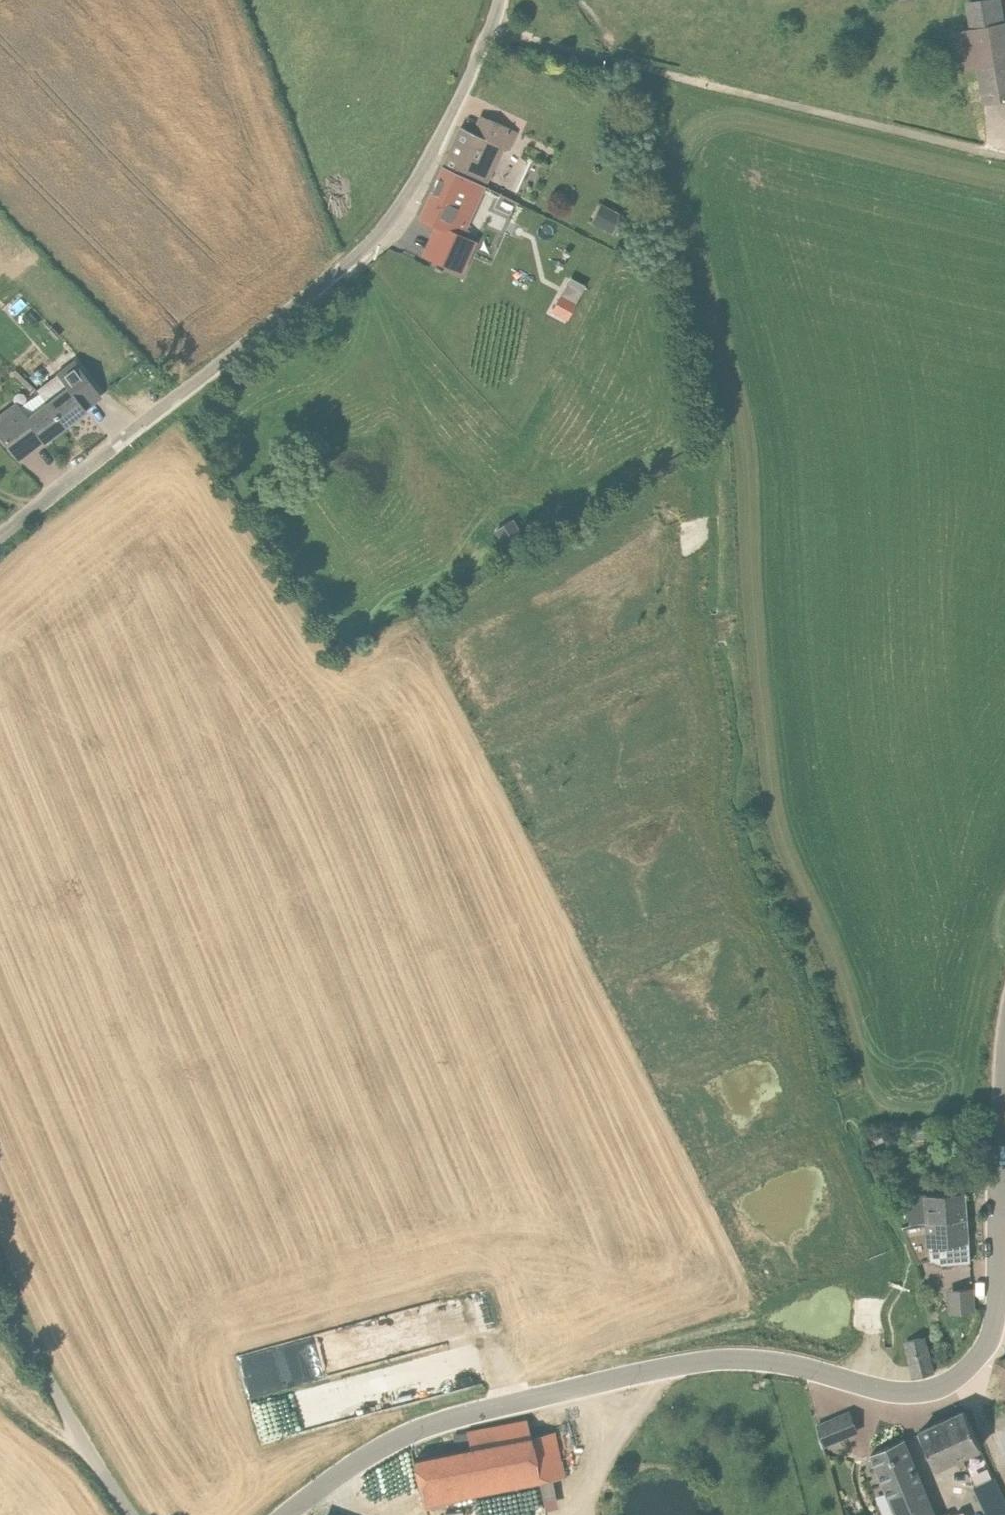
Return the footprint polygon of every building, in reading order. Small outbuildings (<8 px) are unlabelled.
[(981,83),(985,102),(1004,99),(1004,22),(1004,23),(1001,0),(986,0),(967,3),(971,29),(957,31),(963,70),(978,67),(981,83)] [(460,127),(443,165),(462,174),(462,175),(482,185),(485,187),(502,148),(509,151),(517,131),(488,118),(481,136),(460,127)] [(444,229),(460,236),(482,185),(462,175),(462,174),(443,165),(420,217),(439,227),(444,229)] [(623,213),(605,204),(596,223),(613,232),(623,213)] [(444,229),(439,227),(426,256),(463,273),(477,244),(460,236),(444,229)] [(585,284),(570,276),(560,295),(575,303),(585,284)] [(83,384),(71,368),(62,356),(51,364),(60,376),(39,392),(47,403),(64,425),(75,417),(76,418),(77,417),(76,416),(86,409),(73,392),(83,384)] [(52,434),(53,435),(54,434),(53,434),(64,425),(47,403),(27,418),(17,405),(0,418),(0,435),(6,443),(18,458),(41,440),(43,442),(52,434)] [(975,1126),(975,1118),(966,1118),(966,1126),(975,1126)] [(966,1192),(923,1195),(907,1196),(909,1222),(968,1218),(966,1192)] [(971,1261),(968,1218),(909,1222),(909,1225),(902,1225),(918,1260),(935,1259),(941,1263),(971,1261)] [(974,1312),(974,1309),(972,1288),(947,1290),(948,1314),(974,1312)] [(903,1341),(915,1379),(933,1373),(927,1350),(924,1351),(920,1337),(903,1341)] [(936,1467),(981,1447),(965,1411),(920,1431),(936,1467)] [(850,1413),(816,1426),(825,1444),(858,1432),(850,1413)] [(530,1437),(414,1460),(423,1505),(563,1478),(554,1434),(531,1439),(530,1437)] [(903,1439),(871,1454),(896,1513),(931,1498),(903,1439)] [(987,1514),(1004,1514),(1004,1501),(994,1477),(976,1485),(987,1514)] [(896,1513),(897,1514),(940,1514),(931,1498),(896,1513)]
